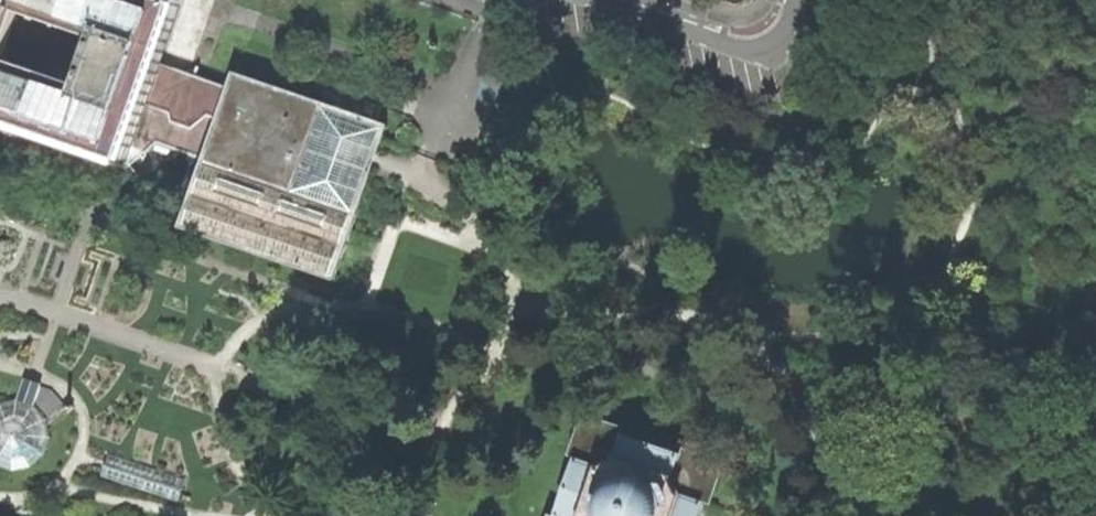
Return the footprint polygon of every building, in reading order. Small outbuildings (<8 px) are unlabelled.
[(124,163),(133,166),(140,145),(152,149),(154,143),(206,161),(184,226),(333,277),(355,212),(373,160),(385,126),(321,104),(320,106),(235,77),(232,87),(175,68),(159,62),(178,6),(161,0),(0,0),(0,121),(124,163)] [(12,471),(30,467),(44,455),(50,437),(48,425),(64,410),(67,413),(74,408),(69,401),(64,405),(51,391),(39,387),(40,385),(24,379),(18,399),(0,403),(0,467),(12,471)] [(583,413),(568,456),(581,460),(581,461),(576,460),(557,515),(699,515),(703,503),(699,502),(699,500),(712,505),(727,462),(684,448),(680,460),(679,460),(680,456),(624,437),(622,441),(621,441),(626,428),(583,413)] [(184,480),(107,454),(100,476),(177,501),(184,480)]
